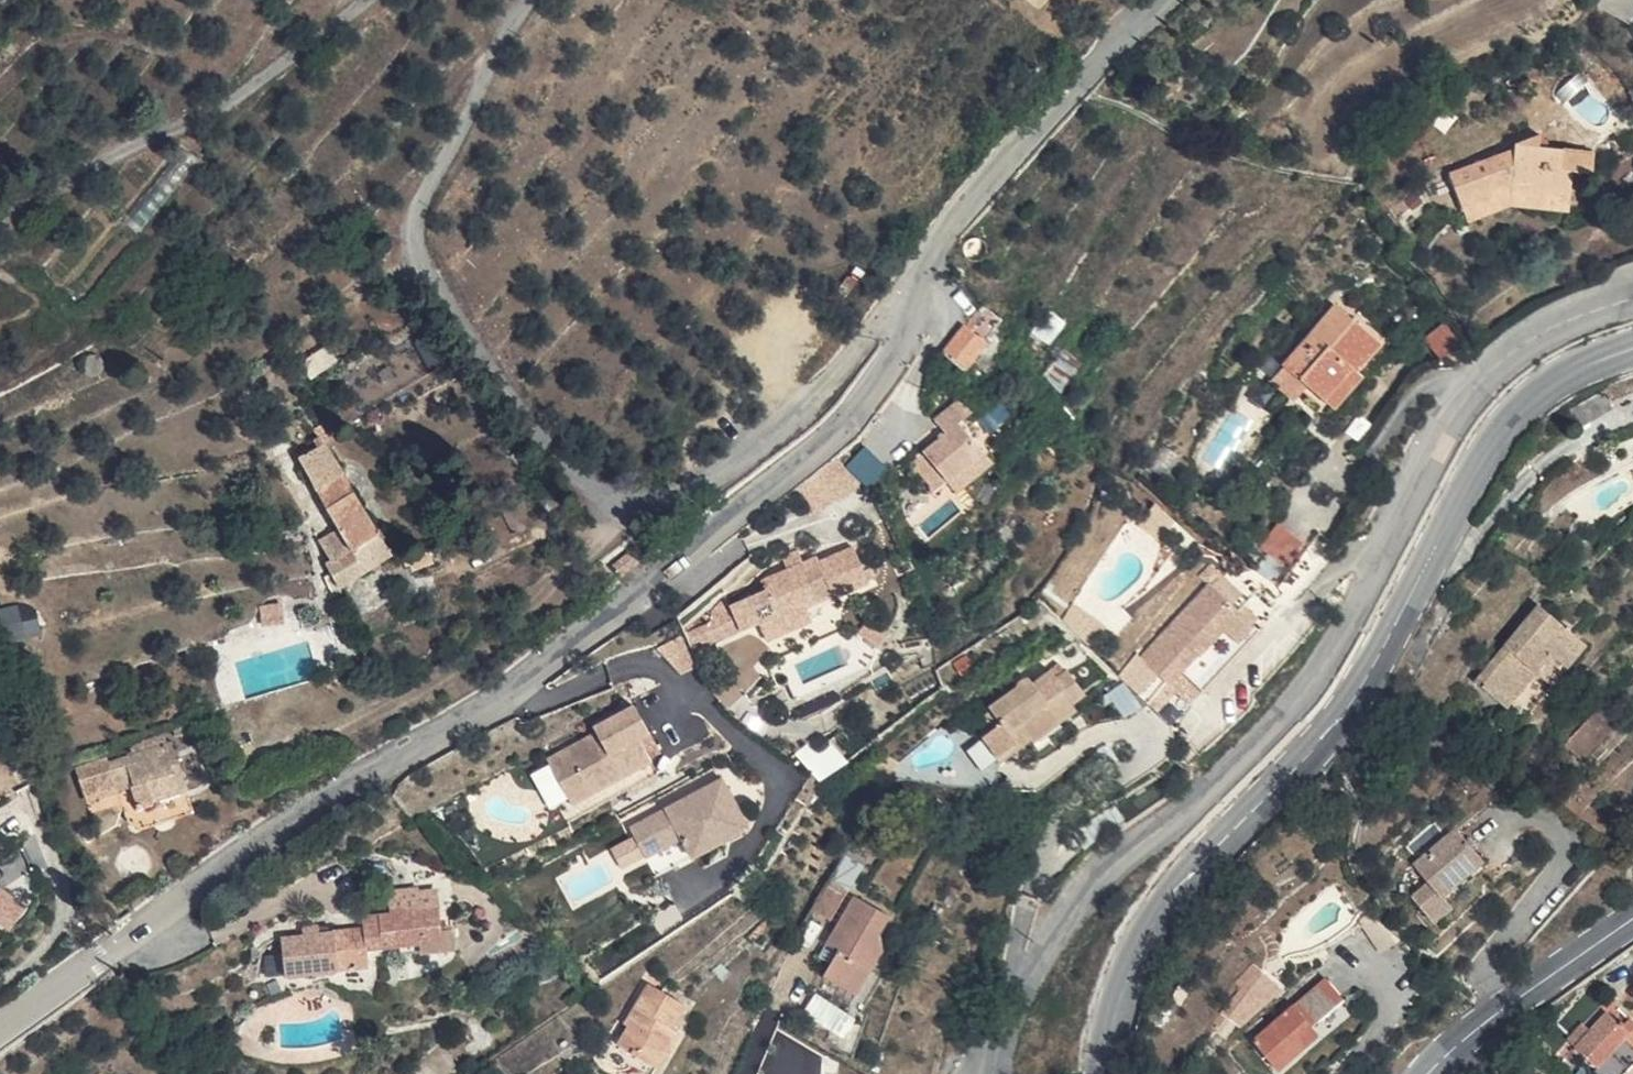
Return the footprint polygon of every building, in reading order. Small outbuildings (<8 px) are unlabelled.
[(1603,3),(1632,21),(1632,19),(1632,0),(1605,0),(1603,3)] [(1581,75),(1563,86),(1592,129),(1609,117),(1581,75)] [(1526,146),(1528,130),(1502,142),(1502,154),(1440,187),(1457,219),(1482,206),(1484,196),(1500,197),(1501,190),(1520,193),(1519,201),(1556,205),(1561,178),(1570,179),(1574,154),(1526,146)] [(187,144),(125,218),(141,231),(203,158),(187,144)] [(1520,193),(1501,190),(1500,197),(1484,196),(1482,206),(1457,219),(1463,229),(1499,211),(1554,218),(1556,205),(1519,201),(1520,193)] [(1403,336),(1366,295),(1308,348),(1324,364),(1338,378),(1364,356),(1372,363),(1403,336)] [(944,352),(963,369),(980,349),(961,332),(944,352)] [(1324,364),(1308,348),(1294,361),(1309,379),(1324,364)] [(963,369),(944,352),(939,357),(928,371),(947,388),(963,369)] [(1372,363),(1364,356),(1338,378),(1350,391),(1376,368),(1372,363)] [(968,420),(957,406),(930,426),(941,441),(917,459),(941,488),(976,460),(953,431),(968,420)] [(317,482),(349,464),(332,437),(302,454),(317,482)] [(941,488),(917,459),(900,472),(924,501),(941,488)] [(401,553),(349,464),(317,482),(341,525),(348,536),(355,549),(335,561),(330,564),(343,587),(401,553)] [(1280,522),(1266,543),(1292,560),(1306,539),(1280,522)] [(348,536),(341,525),(321,536),(327,547),(348,536)] [(348,536),(327,547),(335,561),(355,549),(348,536)] [(751,594),(715,609),(727,635),(743,627),(739,618),(759,609),(764,621),(789,611),(804,605),(795,585),(809,580),(819,601),(854,586),(838,549),(804,564),(801,557),(785,565),(771,570),(746,581),(751,594)] [(781,557),(768,562),(771,570),(785,565),(781,557)] [(1209,608),(1188,592),(1126,673),(1156,696),(1170,679),(1186,692),(1206,665),(1213,671),(1242,635),(1209,608)] [(8,638),(44,634),(42,616),(24,618),(22,603),(5,605),(8,638)] [(789,611),(764,621),(769,633),(794,623),(789,611)] [(1572,650),(1520,614),(1459,700),(1493,724),(1540,659),(1557,672),(1572,650)] [(1557,672),(1540,659),(1493,724),(1511,736),(1557,672)] [(1186,692),(1170,679),(1156,696),(1180,714),(1193,698),(1186,692)] [(1042,689),(1036,680),(1014,695),(1006,689),(970,716),(981,732),(972,738),(960,746),(967,756),(979,772),(1007,752),(1015,761),(1043,743),(1039,736),(1056,724),(1051,718),(1065,708),(1050,685),(1042,689)] [(655,731),(640,702),(598,724),(601,731),(551,757),(575,803),(657,760),(645,736),(655,731)] [(1611,726),(1594,713),(1557,755),(1573,770),(1611,726)] [(981,732),(970,716),(960,724),(972,738),(981,732)] [(131,756),(83,771),(91,799),(126,788),(121,771),(133,767),(138,784),(144,805),(185,793),(176,764),(184,761),(178,741),(169,744),(166,734),(127,745),(131,756)] [(979,772),(967,756),(932,797),(980,803),(979,772)] [(133,767),(121,771),(126,788),(138,784),(133,767)] [(631,825),(644,851),(681,833),(685,841),(717,825),(725,840),(749,828),(724,779),(631,825)] [(1433,880),(1415,894),(1434,918),(1452,904),(1444,893),(1487,859),(1457,822),(1431,843),(1436,848),(1419,862),(1433,880)] [(681,833),(644,851),(656,874),(725,840),(717,825),(685,841),(681,833)] [(817,883),(802,910),(818,920),(834,893),(817,883)] [(0,892),(0,915),(15,925),(31,902),(5,885),(0,892)] [(444,923),(440,888),(393,892),(394,907),(365,909),(365,920),(336,923),(336,929),(323,930),(308,931),(285,933),(288,971),(370,964),(368,942),(405,938),(406,948),(454,944),(453,923),(444,923)] [(877,918),(842,897),(814,946),(827,953),(821,964),(814,976),(847,995),(862,970),(851,964),(862,944),(877,918)] [(323,930),(322,921),(307,922),(308,931),(323,930)] [(874,950),(862,944),(851,964),(862,970),(874,950)] [(827,953),(814,946),(808,956),(821,964),(827,953)] [(1243,1027),(1286,987),(1263,963),(1220,1003),(1243,1027)] [(1330,976),(1258,1038),(1284,1067),(1326,1031),(1313,1016),(1343,990),(1330,976)] [(668,1009),(631,990),(613,1023),(619,1026),(605,1049),(645,1070),(667,1029),(659,1025),(668,1009)] [(1608,1009),(1592,1028),(1577,1044),(1587,1053),(1582,1059),(1599,1073),(1632,1073),(1632,1017),(1626,1011),(1619,1018),(1608,1009)] [(1592,1028),(1584,1020),(1570,1036),(1577,1044),(1592,1028)]
